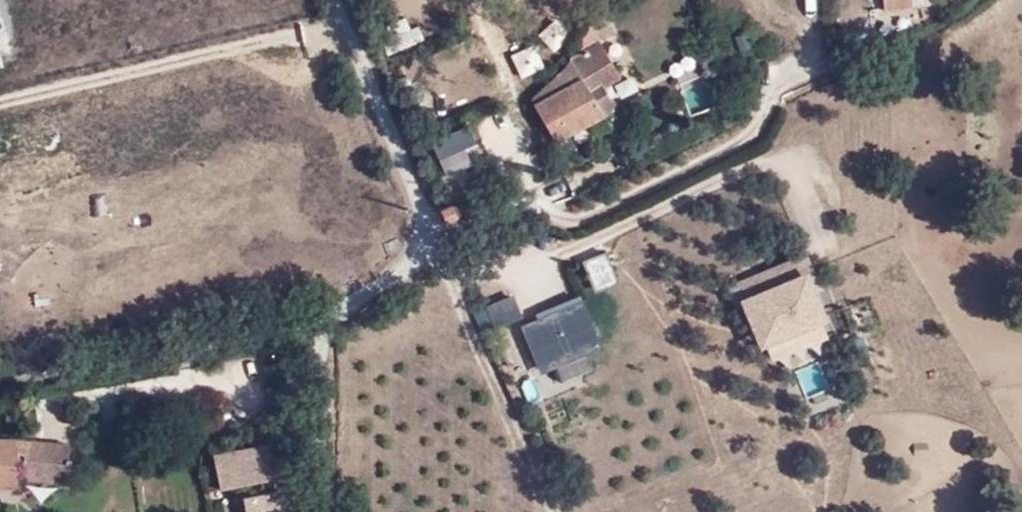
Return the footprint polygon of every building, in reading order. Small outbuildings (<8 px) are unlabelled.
[(885,9),(926,4),(925,0),(884,0),(885,9)] [(580,55),(599,45),(590,29),(577,50),(580,55)] [(601,44),(599,45),(580,55),(571,60),(566,68),(532,99),(555,141),(601,115),(602,118),(617,109),(611,101),(609,101),(602,88),(620,79),(601,44)] [(444,221),(454,216),(450,205),(439,210),(444,221)] [(742,283),(750,303),(807,279),(812,291),(817,289),(804,257),(742,283)] [(743,306),(762,351),(826,324),(812,291),(807,279),(750,303),(743,306)] [(521,317),(513,298),(488,309),(496,328),(521,317)] [(542,373),(600,348),(582,305),(524,330),(542,373)] [(20,487),(19,479),(69,483),(71,464),(72,445),(16,440),(16,438),(0,439),(0,487),(20,487)] [(80,445),(72,445),(71,464),(79,464),(80,445)]
